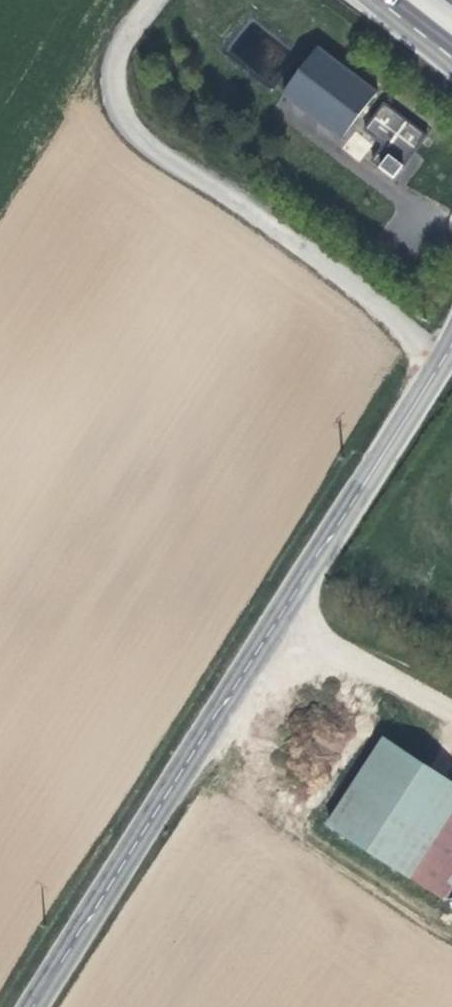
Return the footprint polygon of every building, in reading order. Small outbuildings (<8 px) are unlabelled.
[(375,86),(316,42),(280,91),(337,135),(375,86)] [(427,131),(383,98),(359,131),(380,148),(369,163),(391,179),(427,131)] [(427,888),(441,898),(451,881),(451,778),(385,733),(326,822),(427,888)]
